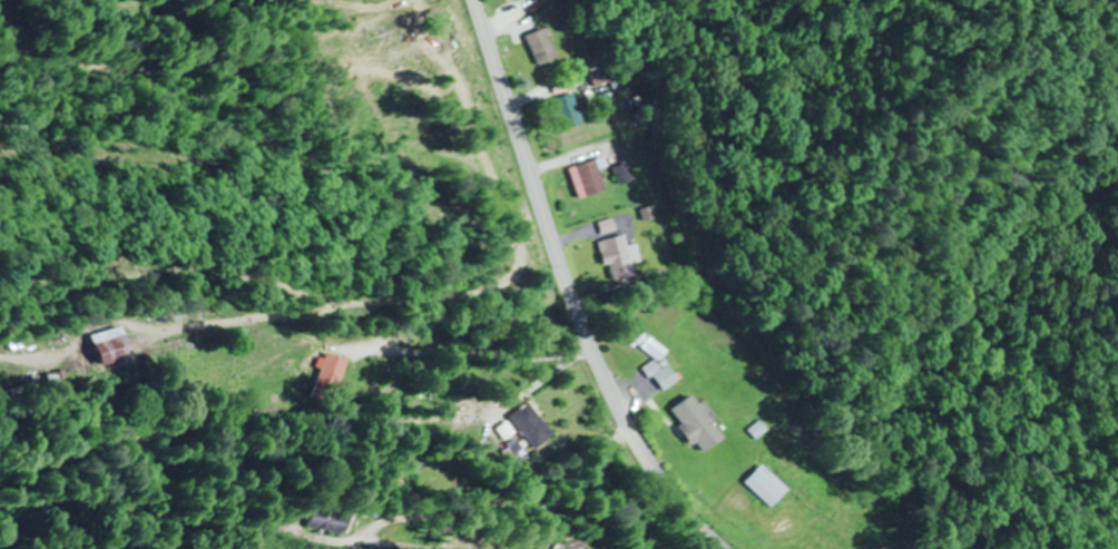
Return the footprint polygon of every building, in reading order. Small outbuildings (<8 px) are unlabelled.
[(558,58),(546,28),(527,36),(539,66),(558,58)] [(593,87),(620,79),(615,63),(589,70),(593,87)] [(554,101),(566,131),(585,123),(572,93),(554,101)] [(608,190),(601,169),(608,166),(605,157),(571,168),(578,191),(585,189),(588,197),(608,190)] [(600,223),(604,235),(619,231),(614,219),(600,223)] [(638,243),(628,246),(626,235),(603,240),(614,283),(646,275),(638,243)] [(92,343),(99,366),(130,356),(123,333),(92,343)] [(339,394),(351,359),(329,352),(317,387),(339,394)] [(705,454),(728,436),(695,394),(674,410),(685,424),(683,426),(705,454)] [(515,412),(535,449),(555,438),(535,401),(515,412)] [(748,482),(774,507),(791,490),(765,465),(748,482)] [(356,515),(316,507),(312,527),(351,536),(356,515)]
